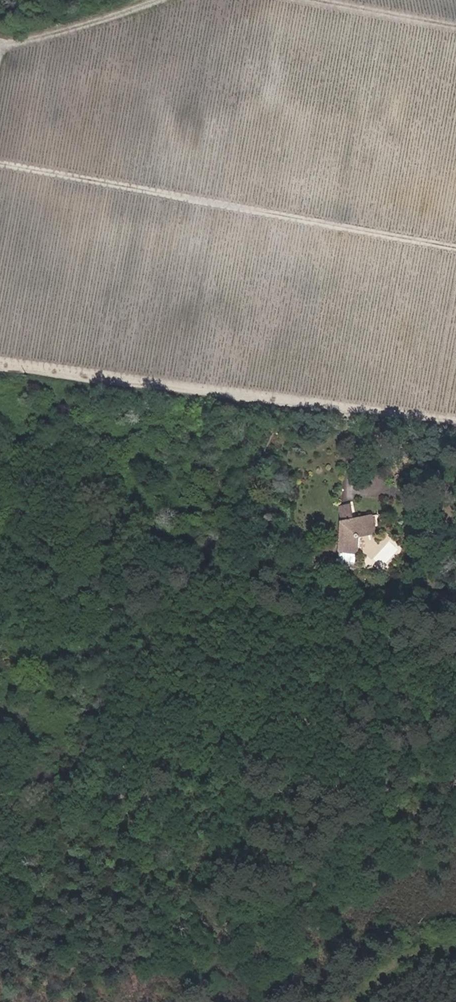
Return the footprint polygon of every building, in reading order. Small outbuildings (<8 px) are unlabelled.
[(367,514),(366,515),(349,517),(347,503),(336,506),(339,523),(333,551),(349,553),(354,538),(358,534),(371,532),(367,514)]
